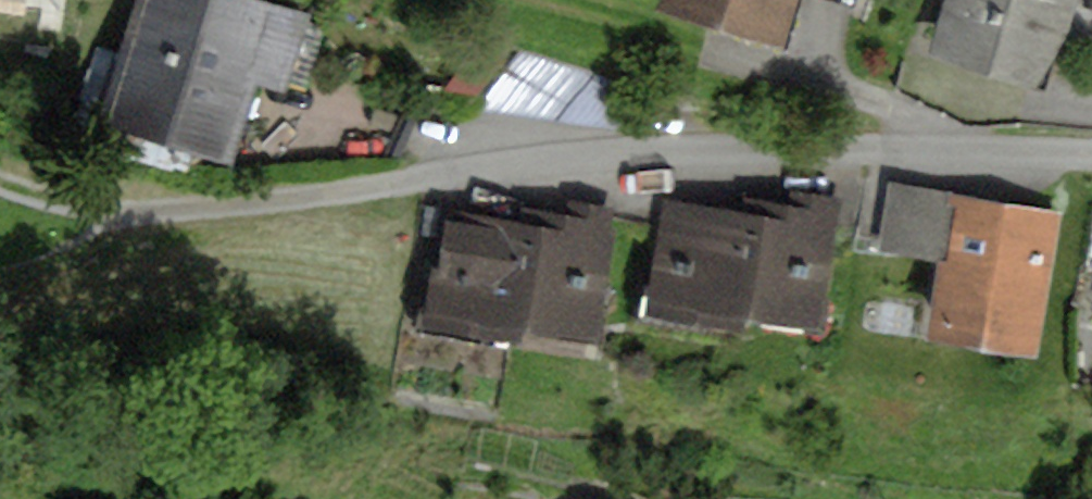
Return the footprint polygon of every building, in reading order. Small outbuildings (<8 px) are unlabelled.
[(289,0),(134,0),(103,107),(185,131),(240,147),(260,78),(289,86),(313,7),(289,0)] [(787,33),(797,0),(675,0),(787,33)] [(929,44),(1050,85),(1077,0),(943,0),(929,44)] [(519,52),(473,105),(569,117),(604,77),(519,52)] [(1058,206),(888,178),(877,242),(939,252),(927,325),(1035,343),(1058,206)] [(693,193),(663,188),(647,274),(650,301),(744,318),(747,298),(817,311),(838,197),(784,187),(783,197),(752,191),(749,204),(693,193)] [(527,212),(440,198),(421,309),(524,326),(527,304),(595,315),(613,205),(570,198),(568,207),(529,201),(527,212)]
